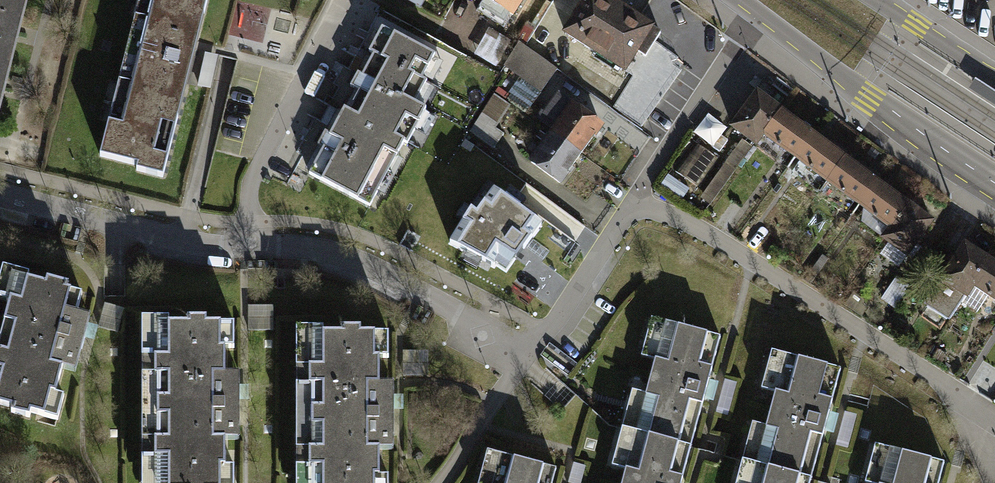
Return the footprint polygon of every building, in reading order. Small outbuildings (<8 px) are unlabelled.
[(2,131),(36,0),(0,0),(0,131),(2,131)] [(100,163),(136,171),(134,176),(161,183),(195,50),(208,0),(140,0),(100,163)] [(477,6),(503,22),(508,13),(512,16),(522,0),(480,0),(477,6)] [(559,31),(632,76),(612,107),(641,128),(681,70),(674,64),(678,57),(654,41),(659,32),(652,27),(655,22),(618,0),(579,0),(559,31)] [(422,108),(413,103),(424,81),(420,78),(432,55),(378,27),(373,37),(366,51),(370,53),(368,59),(359,74),(356,73),(353,79),(349,87),(357,91),(346,111),(340,108),(327,133),(324,132),(320,139),(317,144),(322,147),(307,173),(367,205),(402,141),(404,142),(422,108)] [(557,69),(518,42),(502,66),(541,93),(557,69)] [(798,116),(758,86),(744,103),(729,123),(755,143),(763,132),(887,226),(880,236),(907,256),(920,239),(926,230),(934,219),(896,190),(887,183),(811,125),(798,116)] [(510,103),(494,93),(469,131),(494,147),(504,132),(496,126),(510,103)] [(543,136),(525,161),(560,186),(570,171),(568,169),(601,123),(559,93),(543,116),(540,120),(549,127),(543,136)] [(751,147),(741,140),(700,198),(710,205),(751,147)] [(693,143),(674,170),(697,186),(716,158),(693,143)] [(688,189),(668,175),(661,186),(681,199),(688,189)] [(449,238),(493,262),(495,259),(506,267),(522,245),(541,218),(492,184),(475,207),(468,204),(462,215),(449,238)] [(937,279),(964,297),(971,286),(994,301),(994,261),(962,240),(956,251),(937,279)] [(12,408),(11,412),(29,417),(30,413),(57,420),(64,396),(55,394),(61,368),(75,371),(89,317),(76,314),(82,294),(67,290),(68,285),(47,279),(45,284),(24,278),(11,286),(6,302),(9,303),(0,336),(0,404),(12,408)] [(910,287),(897,278),(883,297),(896,306),(910,287)] [(123,308),(104,303),(99,327),(117,332),(123,308)] [(273,305),(248,305),(248,330),(273,330),(273,305)] [(154,335),(154,375),(157,375),(157,438),(154,439),(155,479),(159,482),(234,482),(234,466),(225,466),(225,439),(239,439),(239,374),(225,374),(225,347),(234,347),(234,323),(206,323),(206,318),(187,318),(187,323),(166,323),(154,335)] [(665,322),(636,432),(691,447),(720,337),(665,322)] [(309,344),(309,384),(312,384),(312,448),(309,448),(309,482),(388,482),(388,476),(379,476),(379,449),(393,449),(393,384),(379,384),(379,357),(388,357),(388,333),(361,333),(361,328),(342,328),(342,333),(320,333),(309,344)] [(427,375),(427,350),(403,350),(403,375),(427,375)] [(786,354),(756,464),(811,479),(840,369),(786,354)] [(728,414),(736,383),(725,380),(717,411),(728,414)] [(847,448),(856,415),(845,412),(836,445),(847,448)] [(622,482),(681,482),(691,447),(636,432),(622,482)] [(880,482),(939,482),(944,463),(889,448),(880,482)] [(493,482),(552,482),(556,468),(501,454),(493,482)] [(584,466),(573,463),(568,482),(570,482),(580,482),(584,466)] [(751,482),(810,482),(811,479),(756,464),(751,482)]
